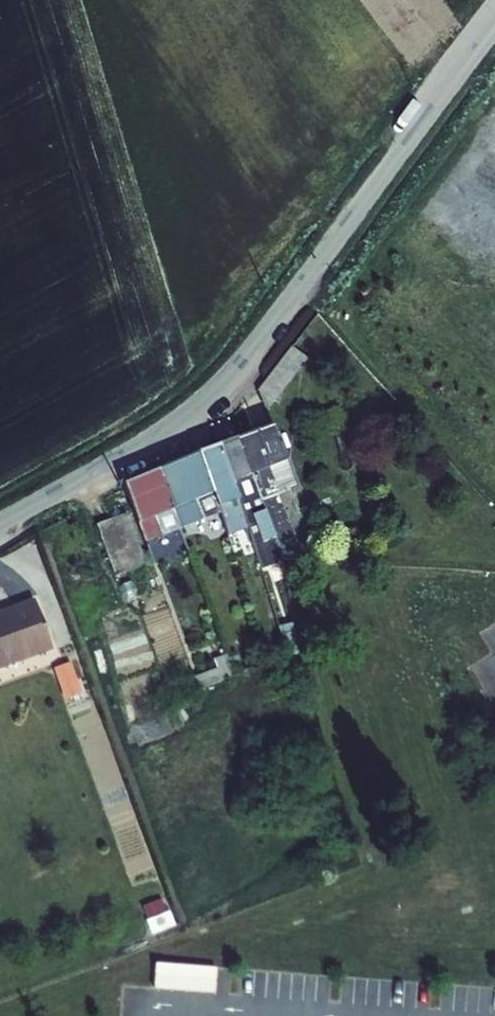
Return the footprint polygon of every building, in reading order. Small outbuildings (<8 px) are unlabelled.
[(267,405),(307,362),(292,349),(253,392),(267,405)] [(264,435),(246,442),(260,476),(274,471),(277,469),(264,435)] [(260,476),(246,442),(226,451),(253,512),(268,507),(260,476)] [(253,512),(226,451),(206,459),(227,515),(248,580),(268,574),(257,534),(253,512)] [(227,515),(206,459),(182,469),(205,523),(227,515)] [(205,523),(182,469),(164,477),(185,531),(205,523)] [(260,476),(268,507),(286,501),(274,471),(260,476)] [(131,491),(151,547),(186,535),(185,531),(164,477),(131,491)] [(130,516),(100,527),(121,578),(150,566),(130,516)] [(37,607),(0,621),(0,675),(55,654),(37,607)]
